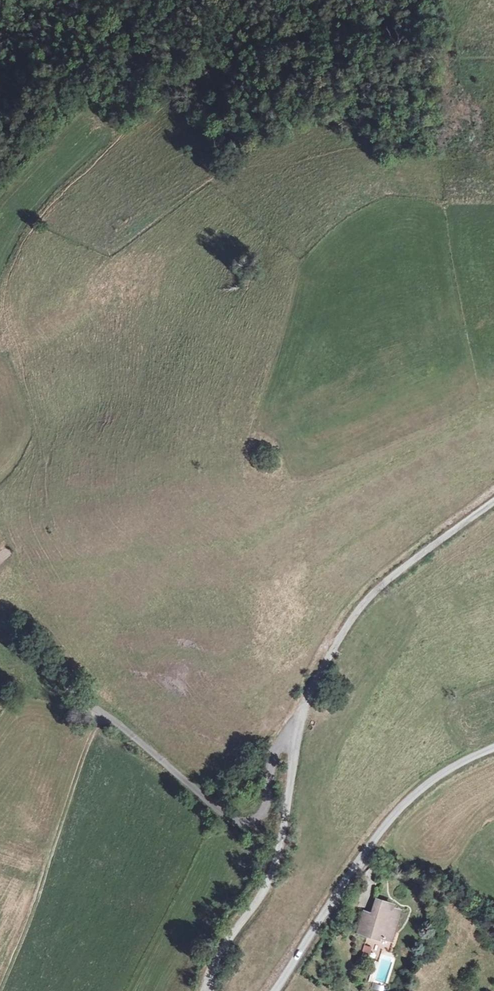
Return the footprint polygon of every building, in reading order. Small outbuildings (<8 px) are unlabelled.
[(387,899),(371,895),(367,910),(360,908),(354,928),(366,931),(367,928),(382,932),(384,924),(389,925),(394,905),(386,903),(387,899)]
